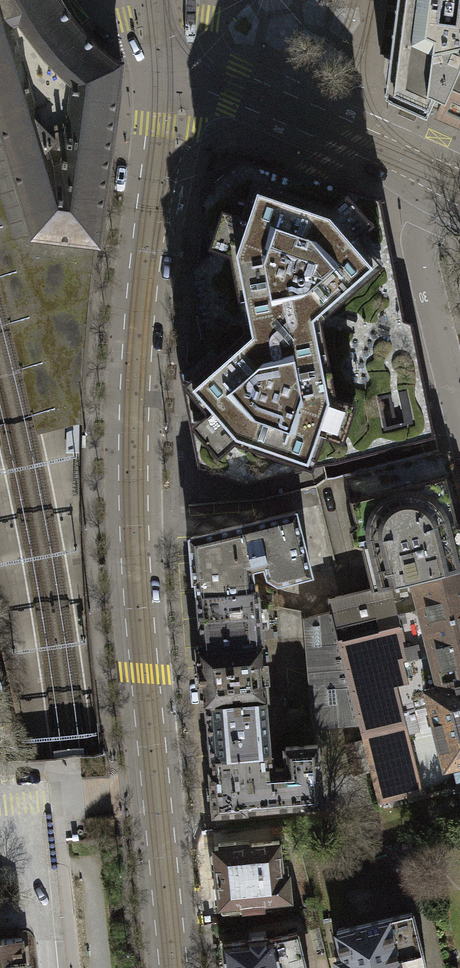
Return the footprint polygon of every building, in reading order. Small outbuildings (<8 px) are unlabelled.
[(13,171),(31,235),(51,238),(98,244),(118,82),(112,81),(104,76),(88,65),(79,56),(72,49),(55,28),(43,13),(36,0),(0,0),(0,126),(13,171)] [(121,63),(117,63),(92,41),(82,30),(67,13),(59,0),(36,0),(43,13),(55,28),(72,49),(79,56),(88,65),(104,76),(112,81),(118,82),(119,73),(121,63)] [(456,26),(439,23),(414,20),(417,0),(391,0),(379,87),(382,99),(423,117),(429,102),(425,101),(432,55),(459,48),(459,0),(456,26)] [(432,55),(425,101),(428,103),(459,117),(459,48),(432,55)] [(87,358),(68,356),(64,343),(65,342),(41,260),(51,258),(51,238),(31,235),(13,171),(0,126),(0,295),(36,434),(78,422),(84,422),(87,358)] [(68,356),(87,358),(98,244),(51,238),(51,258),(41,260),(65,342),(64,343),(68,356)] [(372,586),(459,564),(459,531),(446,470),(437,473),(432,455),(344,475),(354,520),(349,528),(352,540),(361,544),(372,586)] [(295,509),(191,537),(196,590),(253,586),(251,564),(265,561),(268,575),(278,578),(310,571),(295,509)] [(353,703),(459,675),(459,564),(372,586),(326,597),(330,611),(353,703)] [(196,590),(200,647),(261,643),(257,585),(253,586),(196,590)] [(353,703),(330,611),(305,616),(313,725),(358,722),(353,703)] [(266,694),(261,643),(200,647),(195,648),(199,699),(206,699),(266,694)] [(448,762),(459,759),(459,675),(353,703),(358,722),(363,739),(370,768),(378,800),(452,781),(448,762)] [(206,699),(210,755),(269,751),(266,694),(206,699)] [(370,768),(363,739),(346,743),(354,772),(370,768)] [(269,751),(210,755),(211,767),(208,767),(209,784),(205,785),(206,795),(211,795),(212,809),(321,801),(317,743),(286,745),(287,767),(271,769),(269,751)] [(218,847),(213,847),(217,882),(212,883),(214,901),(219,900),(220,904),(241,902),(242,907),(263,905),(263,898),(289,896),(287,872),(281,872),(278,840),(235,844),(234,839),(218,841),(218,847)] [(335,929),(341,954),(333,955),(336,967),(421,967),(408,912),(335,929)] [(219,944),(221,967),(301,967),(292,931),(219,944)] [(26,957),(24,957),(21,937),(0,939),(0,967),(27,967),(26,957)]
